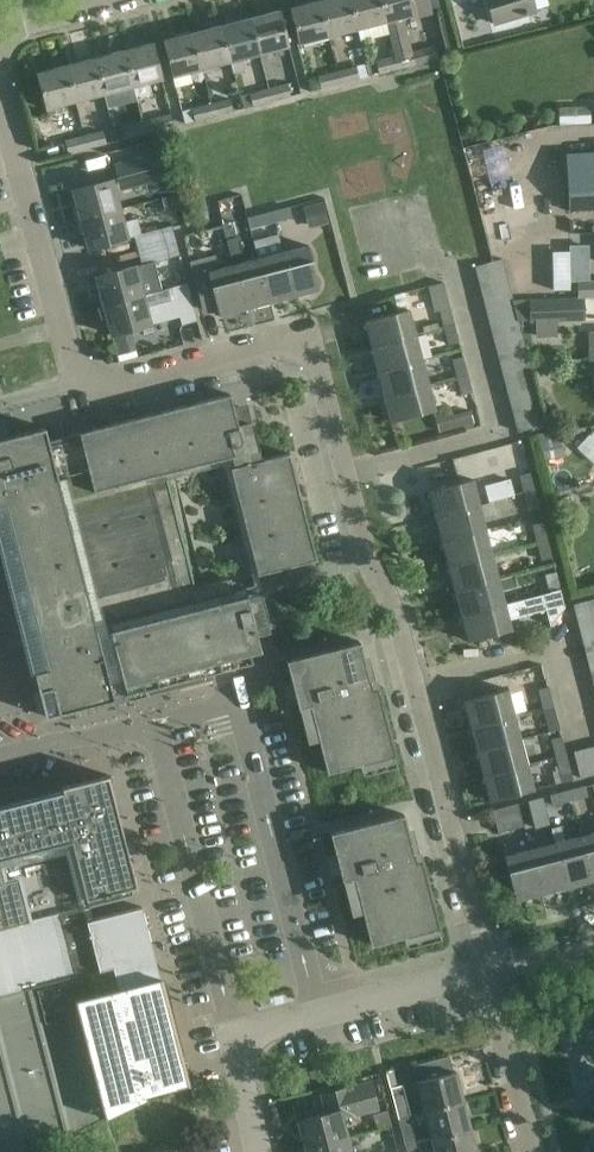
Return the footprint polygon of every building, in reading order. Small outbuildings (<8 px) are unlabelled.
[(319,0),(290,8),(299,43),(328,36),(319,0)] [(357,28),(350,0),(320,0),(319,0),(328,36),(357,28)] [(384,22),(386,21),(381,0),(350,0),(357,28),(384,22)] [(394,56),(397,70),(419,65),(419,63),(437,59),(434,46),(416,50),(412,51),(403,17),(431,10),(429,0),(381,0),(386,21),(384,22),(394,56)] [(517,17),(535,11),(532,0),(487,0),(494,23),(517,17)] [(251,18),(260,53),(289,46),(280,10),(251,18)] [(260,53),(251,18),(221,25),(230,61),(233,74),(245,71),(242,58),(260,53)] [(192,33),(201,69),(230,61),(221,25),(192,33)] [(172,76),(173,76),(176,87),(193,83),(190,71),(201,69),(192,33),(163,40),(172,76)] [(162,79),(153,43),(123,51),(132,86),(134,86),(137,98),(153,94),(150,82),(162,79)] [(93,58),(103,94),(132,86),(123,51),(93,58)] [(376,61),(379,74),(397,70),(394,56),(376,61)] [(93,58),(65,65),(74,101),(103,94),(93,58)] [(36,72),(45,108),(74,101),(65,65),(36,72)] [(357,66),(337,71),(340,84),(360,79),(357,66)] [(319,76),(322,89),(340,84),(337,71),(319,76)] [(269,88),(272,102),(302,95),(298,81),(287,84),(287,83),(269,88)] [(239,96),(242,109),(272,102),(269,88),(239,96)] [(239,96),(210,103),(214,117),(242,109),(239,96)] [(184,98),(178,99),(184,124),(214,117),(210,103),(187,109),(184,98)] [(559,126),(591,124),(589,106),(558,107),(559,126)] [(141,121),(144,133),(163,128),(160,116),(141,121)] [(125,138),(144,133),(141,121),(122,126),(125,138)] [(82,136),(85,149),(104,144),(101,131),(82,136)] [(66,153),(85,149),(82,136),(63,141),(66,153)] [(156,169),(152,154),(115,164),(119,178),(156,169)] [(567,155),(570,211),(593,210),(593,154),(567,155)] [(73,207),(77,220),(120,209),(112,179),(73,190),(77,206),(73,207)] [(177,194),(161,198),(164,207),(172,212),(181,209),(177,194)] [(324,201),(304,206),(309,228),(330,223),(324,201)] [(275,223),(292,218),(289,206),(272,211),(275,223)] [(120,209),(77,220),(80,233),(84,232),(88,248),(127,238),(127,237),(133,236),(137,250),(174,240),(170,226),(141,234),(137,218),(123,222),(120,209)] [(272,211),(248,218),(254,241),(278,235),(275,223),(272,211)] [(245,261),(239,236),(227,239),(233,265),(244,308),(269,302),(257,258),(245,261)] [(96,276),(100,292),(96,293),(100,306),(142,295),(162,290),(154,262),(178,255),(174,240),(137,250),(140,264),(96,276)] [(282,252),(294,295),(319,288),(308,245),(282,252)] [(257,258),(269,302),(294,295),(282,252),(257,258)] [(189,261),(202,309),(216,306),(219,315),(244,308),(233,265),(220,268),(216,255),(189,261)] [(478,281),(506,273),(502,259),(474,267),(478,281)] [(510,287),(506,273),(478,281),(482,295),(510,287)] [(576,281),(577,298),(593,298),(593,280),(576,281)] [(427,287),(434,311),(439,310),(443,327),(454,324),(443,282),(427,287)] [(100,306),(103,319),(107,318),(111,334),(180,317),(182,325),(196,320),(190,298),(186,283),(171,288),(175,301),(146,309),(142,295),(100,306)] [(510,287),(482,295),(485,308),(513,300),(510,287)] [(584,320),(584,299),(530,299),(530,320),(542,320),(546,320),(584,320)] [(485,308),(489,322),(517,314),(513,300),(485,308)] [(365,320),(372,346),(415,334),(408,309),(365,320)] [(489,322),(492,336),(520,328),(520,326),(517,314),(489,322)] [(459,342),(454,324),(443,327),(448,346),(459,342)] [(524,342),(520,328),(492,336),(496,350),(524,342)] [(372,346),(378,371),(421,359),(415,334),(372,346)] [(528,355),(524,342),(496,350),(499,364),(528,355)] [(532,369),(531,367),(528,355),(499,364),(503,378),(532,369)] [(451,360),(456,377),(467,374),(463,357),(451,360)] [(421,359),(378,371),(384,396),(428,385),(421,359)] [(535,383),(532,369),(503,378),(506,391),(535,383)] [(467,374),(456,377),(460,395),(472,392),(467,374)] [(506,391),(510,405),(539,397),(535,383),(506,391)] [(384,396),(391,421),(434,410),(428,385),(384,396)] [(248,409),(235,412),(230,394),(79,432),(79,433),(48,441),(44,427),(0,438),(0,540),(45,716),(114,698),(114,697),(126,694),(126,695),(253,663),(250,652),(260,650),(255,628),(268,625),(267,619),(268,618),(261,593),(247,596),(246,595),(236,597),(231,578),(195,587),(166,473),(228,457),(257,574),(316,559),(289,452),(262,459),(253,424),(252,423),(248,409)] [(542,411),(539,397),(510,405),(514,419),(542,411)] [(471,410),(451,415),(455,428),(474,423),(471,410)] [(546,425),(542,411),(514,419),(517,432),(546,425)] [(593,465),(593,429),(576,448),(593,465)] [(518,475),(523,492),(535,489),(530,472),(518,475)] [(511,478),(485,485),(489,502),(515,495),(511,478)] [(472,479),(452,484),(429,490),(435,515),(478,504),(472,479)] [(535,489),(523,492),(528,511),(539,508),(535,489)] [(493,501),(478,505),(478,504),(435,515),(442,540),(485,529),(481,517),(496,513),(493,501)] [(536,542),(547,540),(543,522),(532,525),(536,542)] [(448,565),(491,554),(485,529),(442,540),(448,565)] [(536,542),(541,561),(552,558),(547,540),(536,542)] [(491,554),(448,565),(454,589),(497,579),(491,554)] [(549,592),(560,589),(556,572),(544,575),(549,592)] [(454,589),(461,615),(504,604),(501,592),(517,588),(514,575),(498,579),(497,579),(454,589)] [(519,600),(504,604),(461,615),(468,641),(510,630),(506,614),(509,613),(519,616),(545,610),(550,628),(565,608),(560,589),(549,592),(519,601),(519,600)] [(593,612),(593,598),(574,603),(577,616),(593,612)] [(593,627),(593,612),(577,616),(581,630),(593,627)] [(593,642),(593,627),(581,630),(584,644),(593,642)] [(326,772),(360,763),(393,754),(377,687),(371,688),(359,641),(286,660),(298,708),(310,705),(318,739),(326,772)] [(593,656),(593,642),(584,644),(588,658),(593,656)] [(537,690),(542,708),(554,705),(549,687),(537,690)] [(470,727),(515,715),(508,688),(463,700),(470,727)] [(549,733),(560,730),(554,705),(542,708),(549,733)] [(470,727),(477,751),(521,739),(515,715),(470,727)] [(555,757),(566,754),(562,736),(550,739),(555,757)] [(483,775),(528,764),(521,739),(477,751),(483,775)] [(573,751),(580,777),(593,774),(587,748),(573,751)] [(555,757),(559,775),(571,772),(566,754),(555,757)] [(534,789),(528,764),(483,775),(490,800),(534,789)] [(89,905),(132,894),(130,886),(136,885),(108,774),(61,786),(62,788),(0,804),(0,927),(89,905)] [(585,785),(568,790),(571,801),(588,797),(585,785)] [(549,795),(552,806),(571,801),(568,790),(549,795)] [(498,833),(524,826),(523,825),(524,825),(521,813),(518,803),(492,811),(498,833)] [(330,832),(341,877),(342,880),(353,877),(370,944),(437,927),(420,859),(415,860),(403,813),(330,832)] [(561,825),(550,828),(554,843),(555,843),(566,886),(591,880),(580,836),(565,840),(561,825)] [(580,836),(591,880),(593,879),(593,832),(580,836)] [(555,843),(554,843),(530,849),(542,893),(566,886),(555,843)] [(542,893),(530,849),(504,856),(515,900),(542,893)] [(159,977),(141,906),(93,918),(89,905),(0,927),(0,995),(111,967),(119,987),(159,977)] [(2,1151),(33,1151),(145,1096),(145,1093),(186,1083),(185,1079),(184,1080),(166,1011),(168,1010),(159,977),(119,987),(111,967),(0,995),(0,1149),(2,1151)] [(412,1065),(424,1110),(463,1100),(456,1071),(453,1072),(449,1055),(412,1065)] [(202,1079),(188,1082),(192,1096),(205,1092),(202,1079)] [(327,1113),(299,1120),(306,1147),(345,1136),(340,1117),(377,1107),(370,1082),(347,1088),(322,1094),(327,1113)] [(399,1117),(410,1114),(403,1085),(391,1088),(399,1117)] [(424,1110),(431,1140),(470,1129),(463,1100),(424,1110)] [(387,1109),(373,1113),(377,1129),(391,1125),(387,1109)] [(418,1143),(410,1114),(399,1117),(406,1146),(418,1143)] [(431,1140),(434,1151),(476,1151),(470,1129),(431,1140)] [(306,1147),(307,1151),(350,1151),(345,1136),(306,1147)] [(418,1143),(406,1146),(408,1151),(420,1151),(418,1143)]
